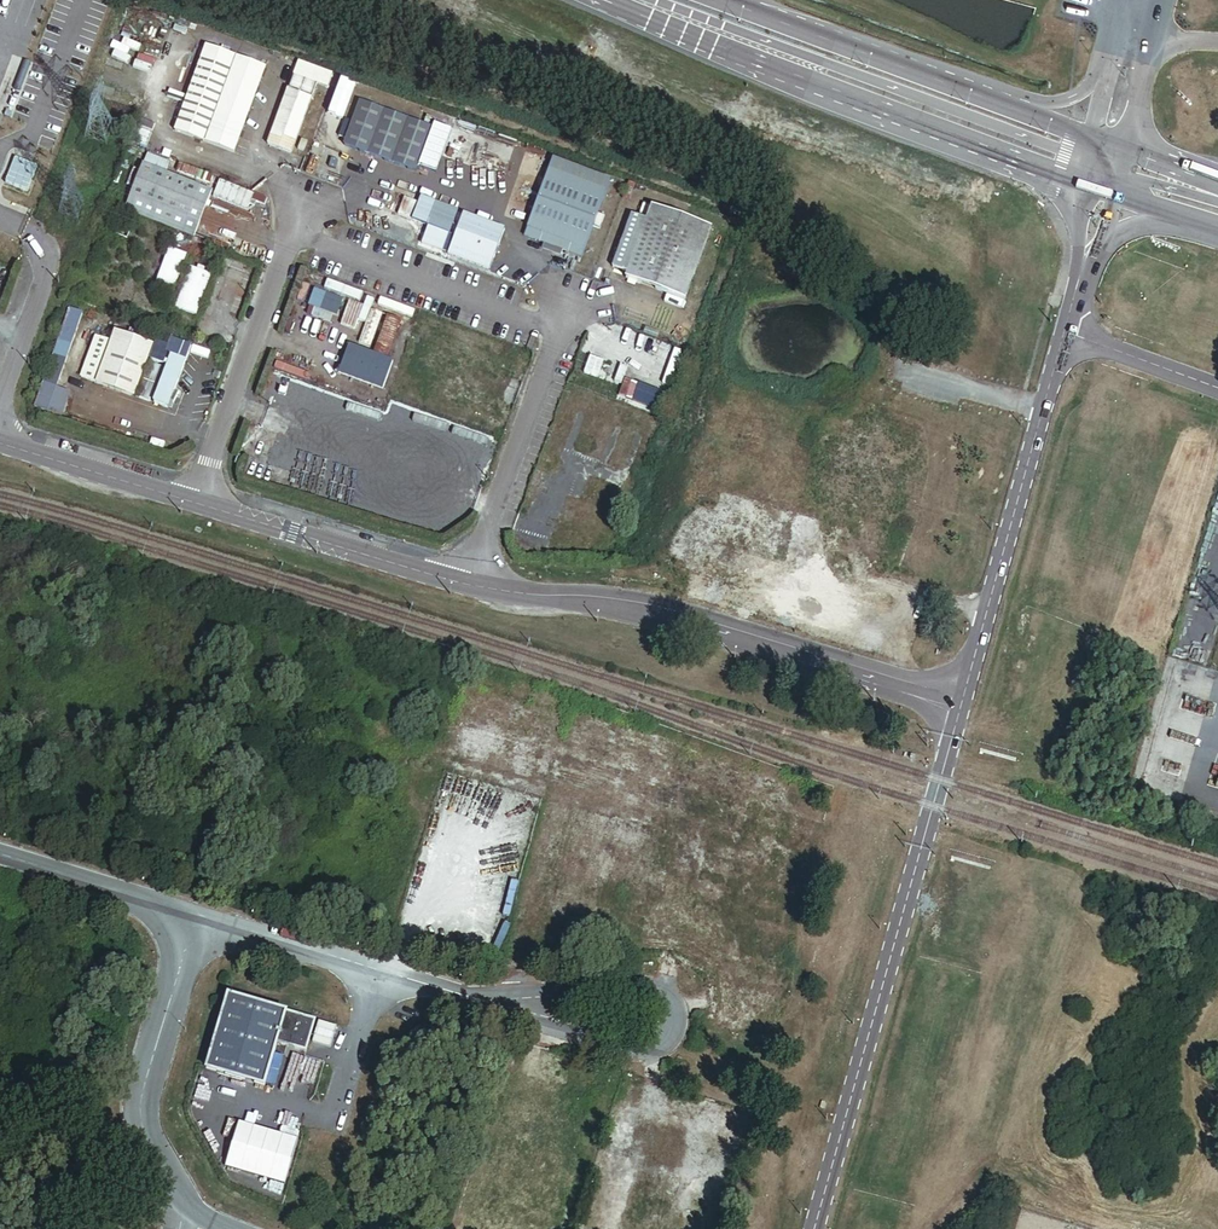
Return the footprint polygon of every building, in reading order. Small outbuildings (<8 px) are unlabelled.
[(234,151),(265,65),(204,43),(173,129),(234,151)] [(290,150),(315,81),(294,73),(268,142),(290,150)] [(431,125),(358,99),(342,143),(415,169),(431,125)] [(581,255),(609,176),(552,156),(524,235),(581,255)] [(211,189),(140,162),(123,207),(195,233),(211,189)] [(266,197),(218,178),(211,196),(245,210),(249,198),(263,204),(266,197)] [(458,208),(420,193),(411,217),(427,224),(420,242),(442,250),(458,208)] [(719,227),(652,202),(646,217),(641,215),(623,265),(639,271),(636,279),(692,299),(719,227)] [(504,226),(462,210),(446,253),(488,268),(504,226)] [(131,229),(113,222),(110,230),(127,237),(131,229)] [(186,251),(169,245),(157,279),(174,285),(186,251)] [(245,264),(233,259),(226,276),(239,281),(245,264)] [(211,273),(191,265),(175,306),(196,314),(211,273)] [(308,270),(305,278),(319,283),(322,275),(308,270)] [(344,300),(313,289),(308,303),(314,306),(339,315),(344,300)] [(363,330),(370,309),(360,305),(352,327),(363,330)] [(82,311),(68,306),(33,405),(61,415),(69,391),(56,386),(82,311)] [(339,315),(314,306),(311,315),(336,324),(339,315)] [(377,348),(389,316),(376,311),(365,343),(377,348)] [(114,328),(110,340),(95,381),(133,394),(152,342),(114,328)] [(79,376),(95,381),(110,340),(94,334),(79,376)] [(170,353),(185,359),(191,344),(170,336),(164,351),(170,353)] [(392,359),(347,343),(337,370),(382,387),(392,359)] [(185,359),(170,353),(152,400),(167,406),(185,359)] [(377,451),(382,453),(365,495),(409,512),(435,446),(415,438),(413,443),(384,432),(377,451)] [(240,472),(244,462),(237,460),(234,469),(240,472)] [(315,1020),(228,995),(207,1069),(265,1086),(277,1043),(306,1051),(315,1020)] [(485,1019),(476,1017),(475,1023),(484,1025),(485,1019)]
